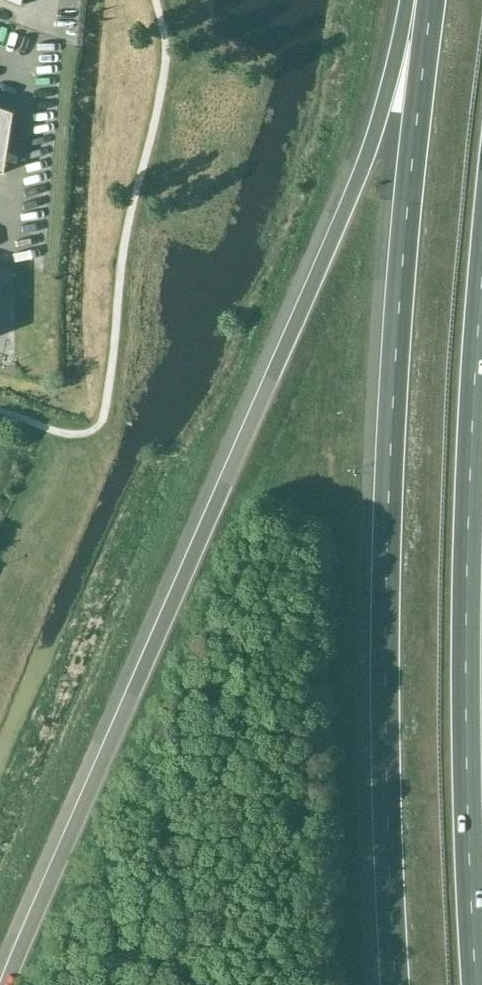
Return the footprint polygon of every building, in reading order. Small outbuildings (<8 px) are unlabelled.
[(0,108),(0,172),(3,174),(13,112),(0,108)]
